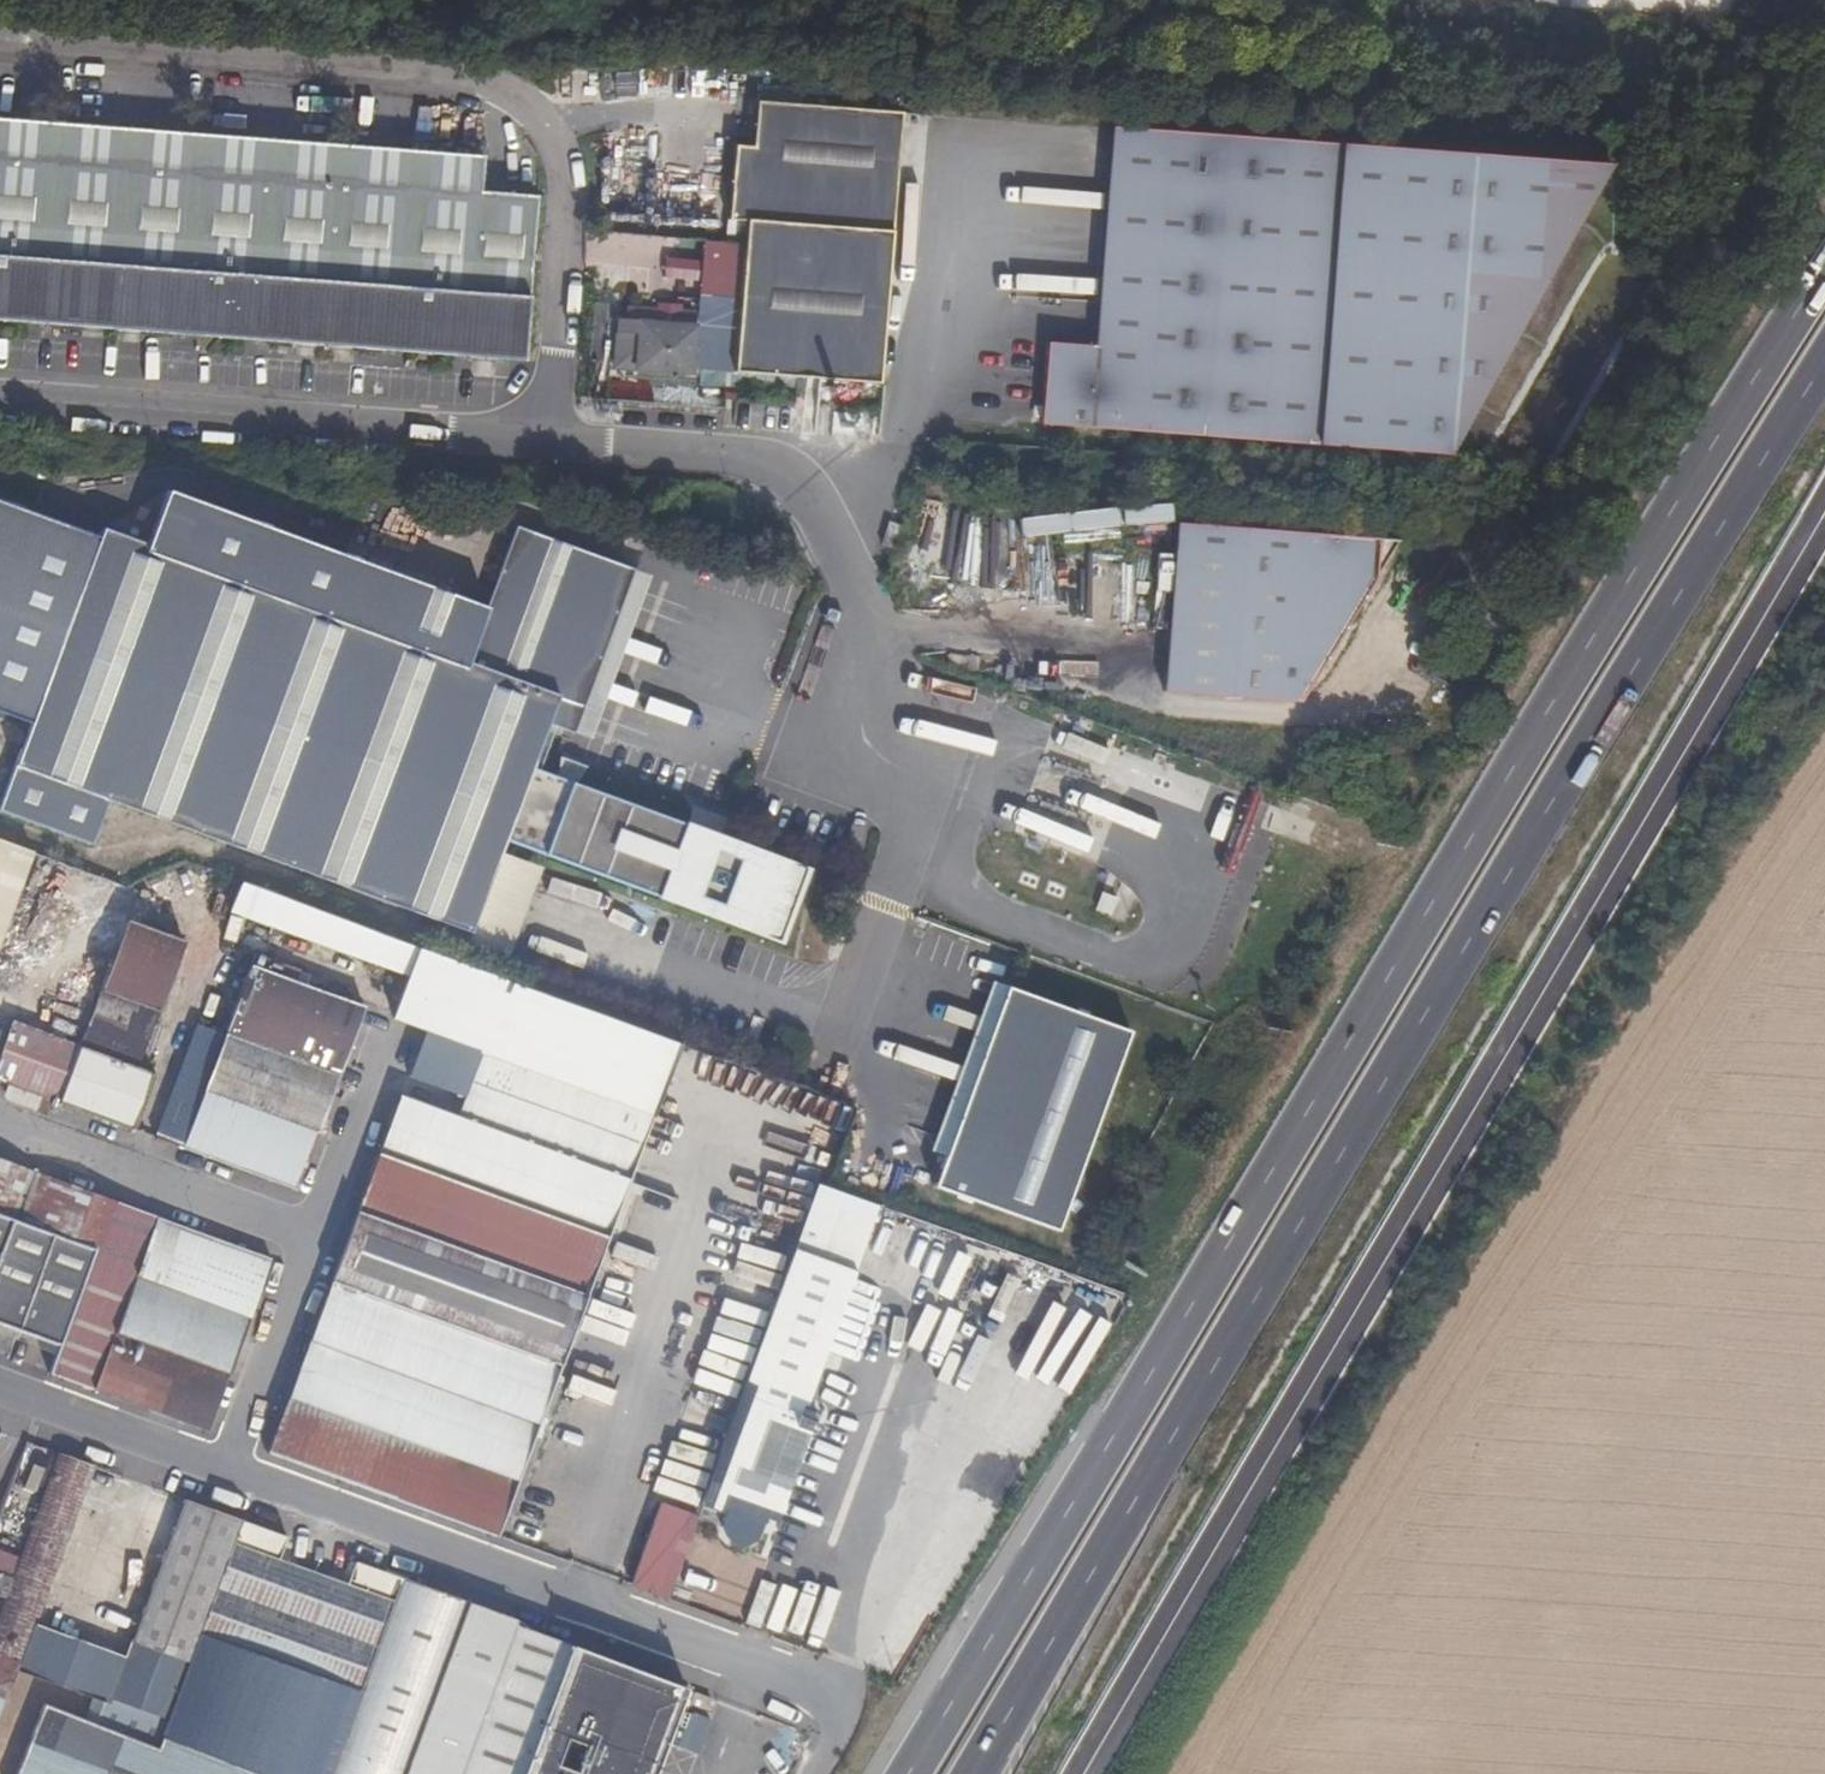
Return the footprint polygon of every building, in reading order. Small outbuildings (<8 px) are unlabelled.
[(889,236),(896,118),(752,106),(749,151),(730,150),(725,224),(742,226),(889,236)] [(39,318),(39,328),(185,339),(187,330),(255,335),(255,344),(323,349),(341,146),(299,143),(298,151),(244,146),(245,139),(155,132),(154,140),(100,136),(100,128),(11,121),(11,130),(0,129),(0,316),(39,318)] [(0,121),(0,129),(11,130),(11,121),(0,121)] [(155,132),(100,128),(100,136),(154,140),(155,132)] [(1340,150),(1111,132),(1094,350),(1047,346),(1041,426),(1316,448),(1340,150)] [(299,143),(245,139),(244,146),(298,151),(299,143)] [(1618,165),(1348,144),(1324,444),(1455,454),(1618,165)] [(341,146),(323,349),(396,355),(397,346),(465,351),(464,360),(524,365),(537,198),(481,193),(483,157),(439,154),(438,160),(382,157),(383,150),(341,146)] [(439,154),(383,150),(382,157),(438,160),(439,154)] [(659,315),(679,316),(680,308),(660,306),(659,315)] [(659,315),(619,311),(614,371),(692,378),(698,318),(679,316),(659,315)] [(39,328),(39,318),(0,316),(0,325),(39,328)] [(185,339),(255,344),(255,335),(187,330),(185,339)] [(396,355),(464,360),(465,351),(397,346),(396,355)] [(42,722),(16,802),(91,830),(210,504),(182,493),(164,537),(118,520),(110,543),(42,722)] [(110,543),(0,502),(0,706),(42,722),(110,543)] [(210,504),(91,830),(112,838),(128,794),(332,869),(390,713),(435,588),(210,504)] [(1296,705),(1371,581),(1373,542),(1171,526),(1159,695),(1296,705)] [(549,768),(563,728),(575,733),(635,568),(527,529),(497,611),(435,588),(390,713),(560,775),(561,772),(549,768)] [(1371,581),(1393,542),(1373,542),(1371,581)] [(635,568),(575,733),(584,736),(645,572),(635,568)] [(715,835),(691,827),(693,823),(560,775),(390,713),(332,869),(488,926),(521,834),(535,838),(534,841),(668,891),(672,882),(695,890),(692,899),(783,931),(809,862),(730,833),(729,836),(716,831),(715,835)] [(693,823),(694,820),(561,772),(560,775),(693,823)] [(1321,809),(1301,802),(1291,826),(1311,834),(1321,809)] [(34,855),(0,842),(0,947),(34,855)] [(1127,902),(1111,896),(1105,911),(1121,917),(1127,902)] [(79,1047),(137,1069),(184,942),(126,921),(79,1047)] [(208,1030),(224,1036),(250,967),(235,961),(208,1030)] [(224,1036),(269,1052),(339,1078),(364,1009),(250,967),(224,1036)] [(1127,1029),(1012,987),(938,1187),(1053,1229),(1127,1029)] [(11,1022),(0,1051),(0,1084),(9,1087),(50,1102),(58,1105),(79,1047),(11,1022)] [(208,1030),(198,1026),(176,1084),(248,1109),(269,1052),(224,1036),(208,1030)] [(455,1117),(398,1096),(265,1455),(497,1540),(653,1114),(423,1030),(414,1054),(451,1068),(443,1090),(462,1097),(455,1117)] [(58,1105),(135,1133),(155,1075),(137,1069),(79,1047),(58,1105)] [(318,1135),(339,1078),(269,1052),(248,1109),(318,1135)] [(443,1090),(451,1068),(414,1054),(406,1077),(443,1090)] [(296,1193),(318,1135),(248,1109),(176,1084),(155,1141),(296,1193)] [(6,1097),(46,1113),(50,1102),(9,1087),(6,1097)] [(716,1135),(778,1157),(791,1120),(730,1098),(716,1135)] [(0,1161),(0,1215),(74,1243),(97,1252),(115,1203),(0,1161)] [(115,1203),(97,1252),(51,1377),(208,1435),(229,1376),(114,1334),(135,1277),(251,1318),(272,1261),(115,1203)] [(27,1368),(74,1243),(0,1215),(0,1358),(27,1368)] [(851,1274),(793,1254),(701,1506),(726,1515),(722,1525),(723,1531),(726,1537),(731,1540),(737,1543),(743,1543),(748,1541),(753,1537),(754,1536),(762,1517),(775,1522),(806,1435),(812,1437),(815,1436),(817,1433),(818,1430),(816,1427),(815,1426),(821,1413),(803,1407),(851,1274)] [(135,1277),(114,1334),(229,1376),(251,1318),(135,1277)] [(1080,1299),(1058,1291),(1049,1314),(1072,1322),(1080,1299)] [(58,1454),(11,1580),(0,1576),(0,1598),(4,1600),(0,1610),(0,1661),(17,1668),(33,1625),(94,1468),(58,1454)] [(241,1521),(183,1500),(123,1659),(33,1625),(17,1668),(15,1673),(90,1700),(83,1721),(156,1750),(241,1521)] [(241,1521),(156,1750),(218,1773),(328,1773),(402,1580),(355,1563),(346,1586),(279,1562),(288,1538),(241,1521)] [(629,1588),(666,1602),(691,1534),(654,1521),(629,1588)] [(514,1628),(515,1621),(402,1580),(328,1773),(521,1773),(567,1647),(514,1628)] [(685,1690),(567,1647),(521,1773),(654,1773),(685,1690)] [(8,1691),(0,1688),(0,1712),(8,1691)] [(16,1773),(147,1773),(156,1750),(83,1721),(43,1705),(16,1773)] [(695,1754),(709,1718),(686,1709),(672,1745),(695,1754)] [(156,1750),(147,1773),(218,1773),(156,1750)]
